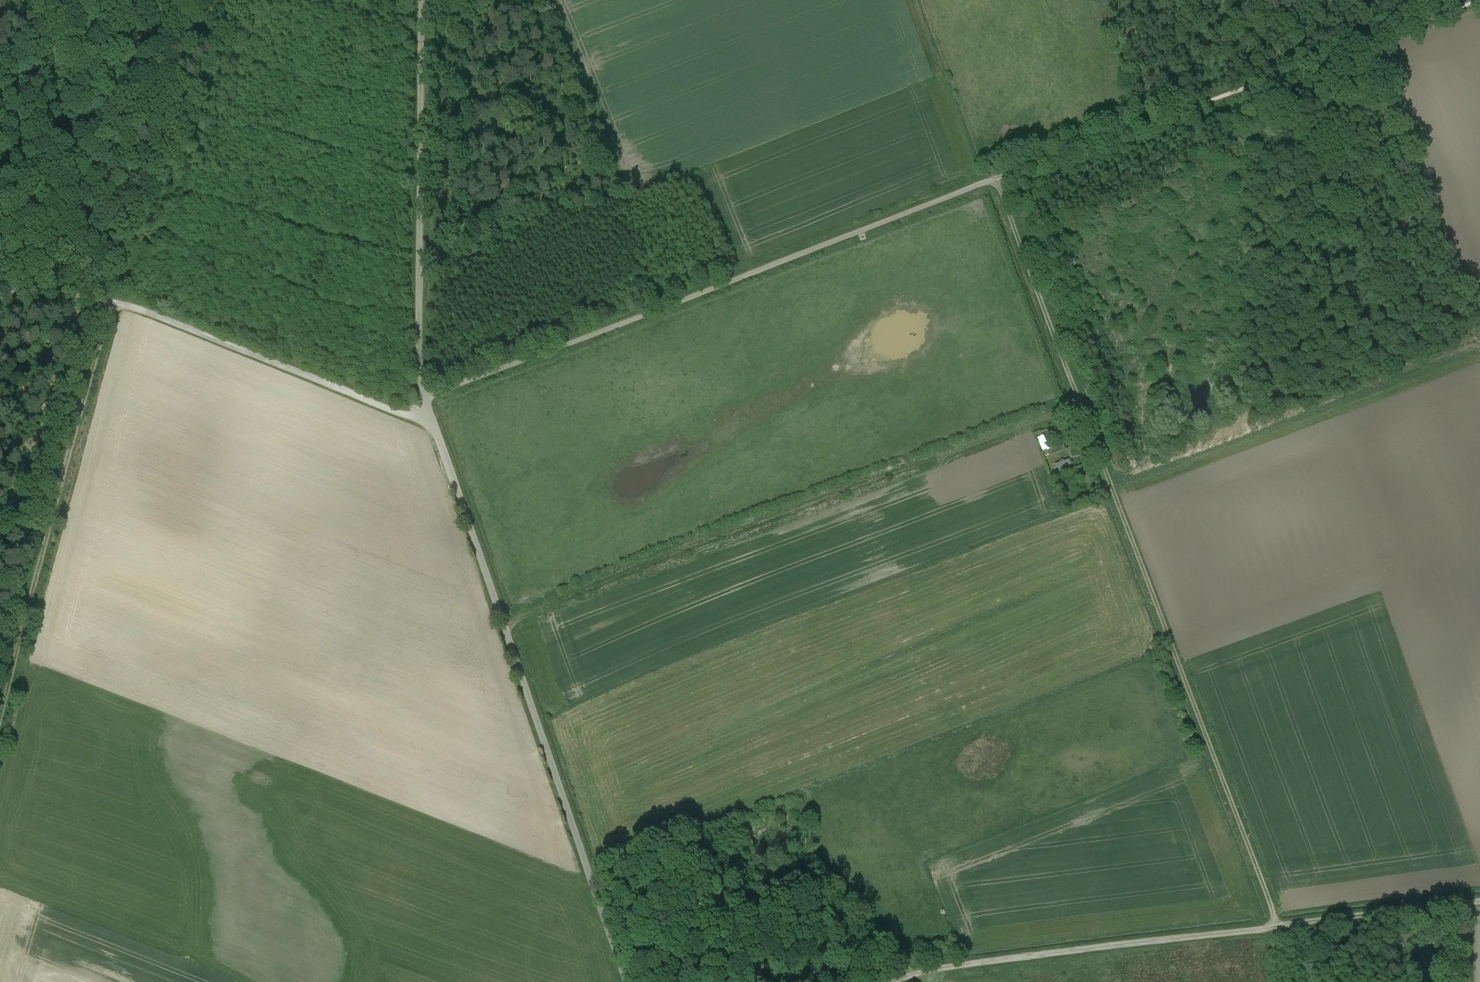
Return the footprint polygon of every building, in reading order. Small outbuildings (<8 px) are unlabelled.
[(1040,436),(1044,451),(1052,449),(1048,434),(1040,436)] [(1068,460),(1055,465),(1058,472),(1066,469),(1065,466),(1070,465),(1068,460)]
